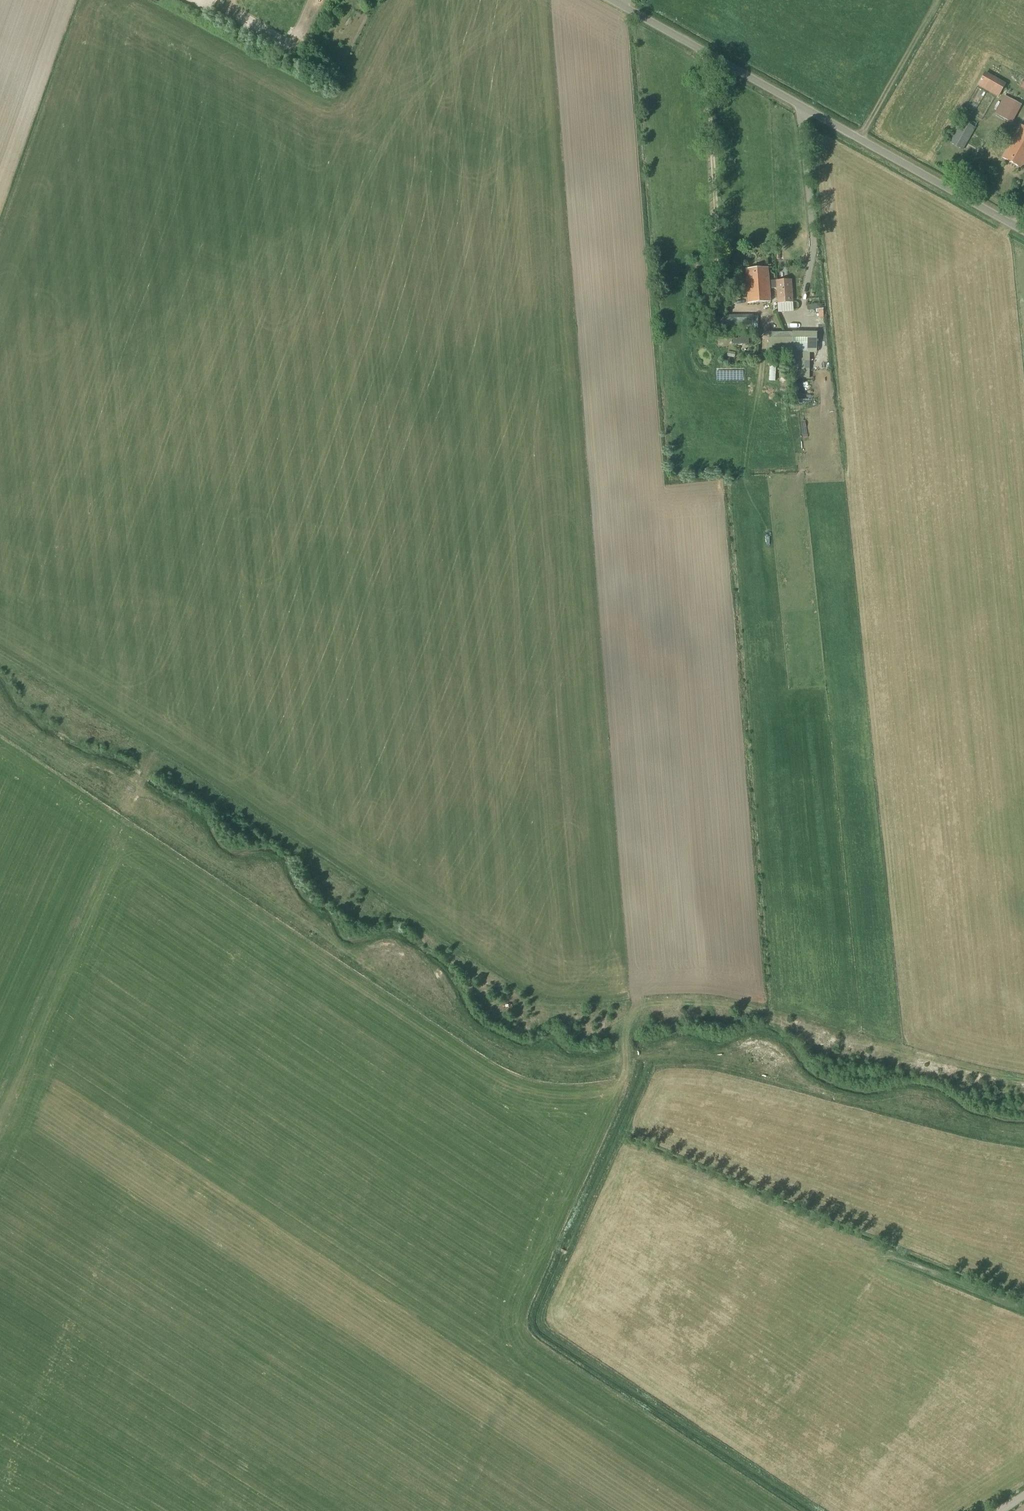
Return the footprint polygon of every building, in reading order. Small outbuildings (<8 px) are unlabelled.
[(983,74),(976,86),(997,97),(1004,86),(983,74)] [(1002,95),(992,112),(1012,123),(1022,105),(1002,95)] [(962,151),(976,128),(961,120),(948,142),(962,151)] [(1023,163),(1023,128),(1021,126),(1002,159),(1020,170),(1023,163)] [(769,281),(768,268),(746,270),(748,303),(770,302),(770,289),(776,289),(777,304),(793,303),(791,279),(769,281)] [(712,295),(712,292),(706,292),(707,296),(696,296),(696,308),(713,307),(712,295)] [(785,333),(769,332),(769,353),(785,353),(785,333)] [(809,353),(809,342),(809,334),(794,334),(794,333),(785,333),(785,353),(793,353),(792,362),(809,362),(809,353)]
